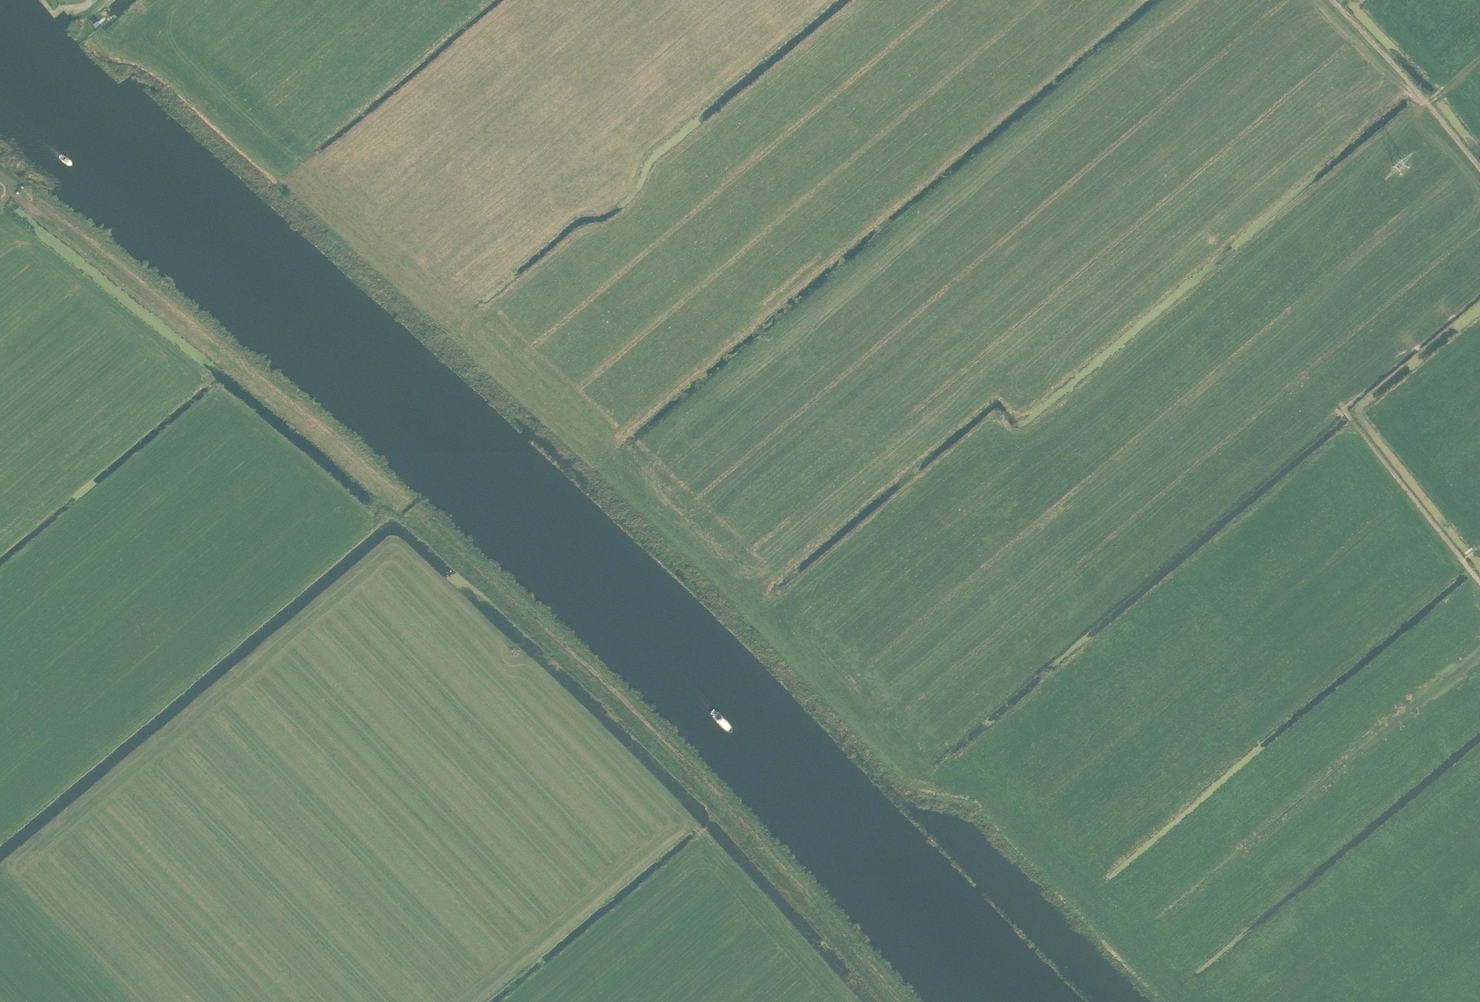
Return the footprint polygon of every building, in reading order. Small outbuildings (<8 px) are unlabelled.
[(107,18),(104,14),(93,25),(95,28),(107,18)]
